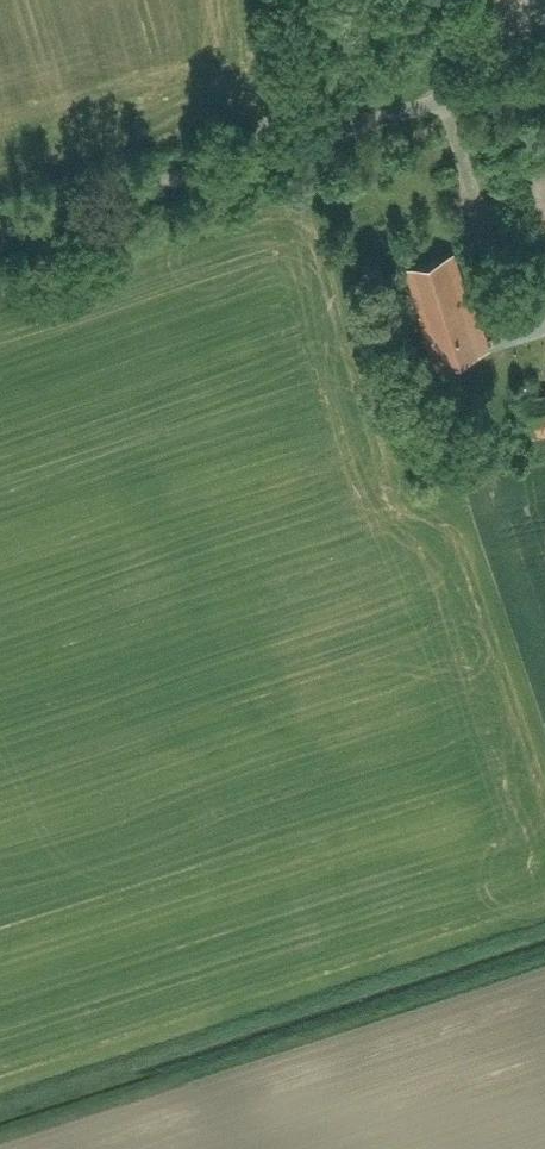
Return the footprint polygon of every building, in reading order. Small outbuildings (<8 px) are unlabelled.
[(446,231),(390,249),(424,357),(480,340),(446,231)]
